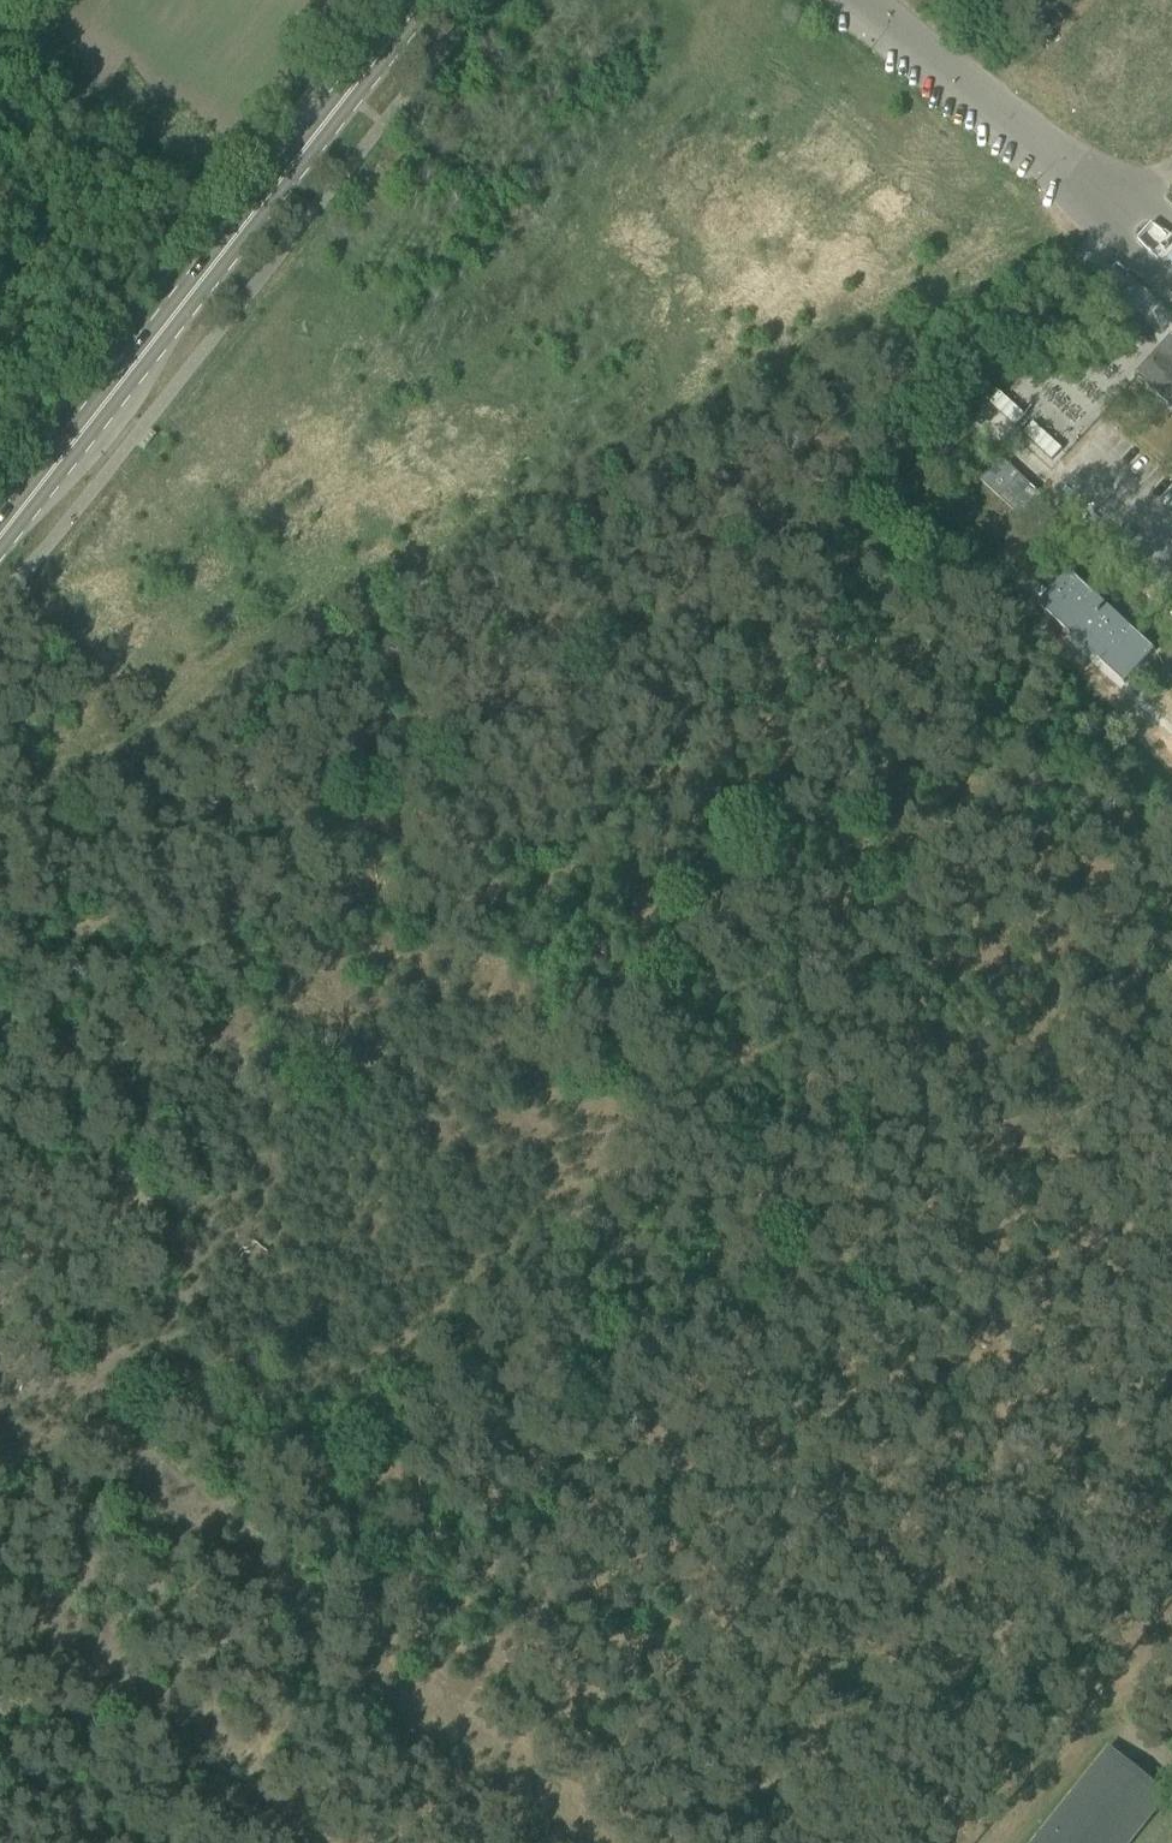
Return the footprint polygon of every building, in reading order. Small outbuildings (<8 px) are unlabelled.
[(1171,266),(1171,251),(1170,250),(1163,257),(1171,266)] [(1136,374),(1171,407),(1171,341),(1169,338),(1136,374)] [(1001,457),(980,480),(1022,519),(1044,496),(1001,457)] [(1124,683),(1155,650),(1069,570),(1038,603),(1124,683)] [(1167,1794),(1110,1748),(1034,1842),(1128,1842),(1167,1794)]
